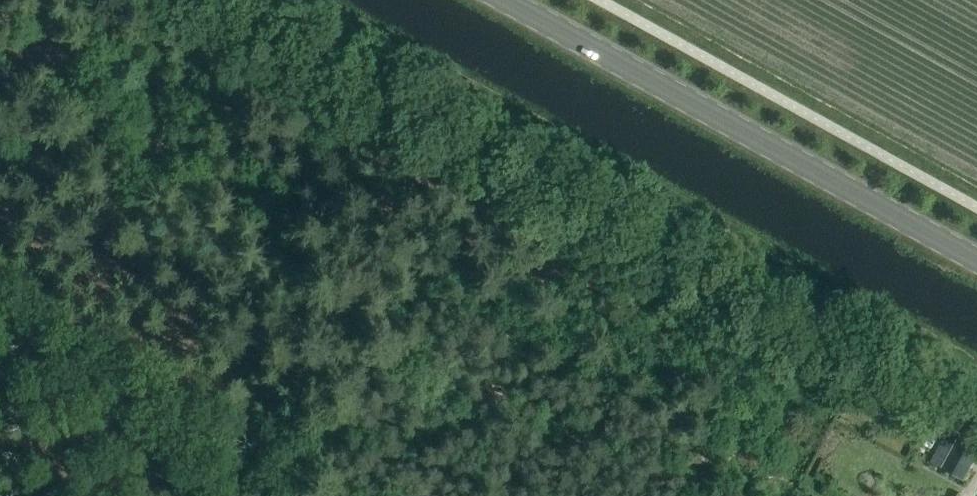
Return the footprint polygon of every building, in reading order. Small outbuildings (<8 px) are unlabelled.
[(938,469),(959,481),(976,450),(976,449),(956,437),(938,469)]
